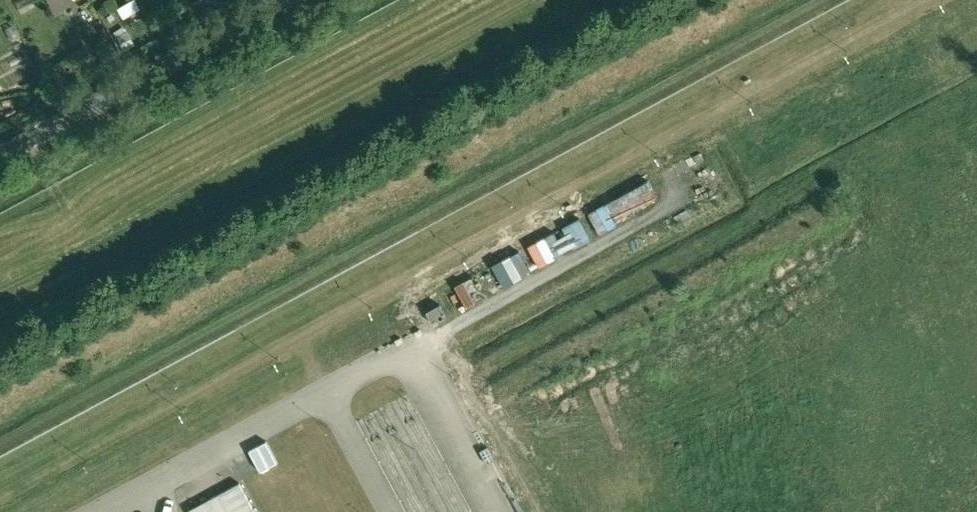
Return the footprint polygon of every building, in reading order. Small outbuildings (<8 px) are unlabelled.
[(69,0),(43,0),(52,16),(72,6),(69,0)] [(563,226),(573,246),(590,238),(580,218),(563,226)] [(191,506),(194,511),(257,511),(242,482),(191,506)]
